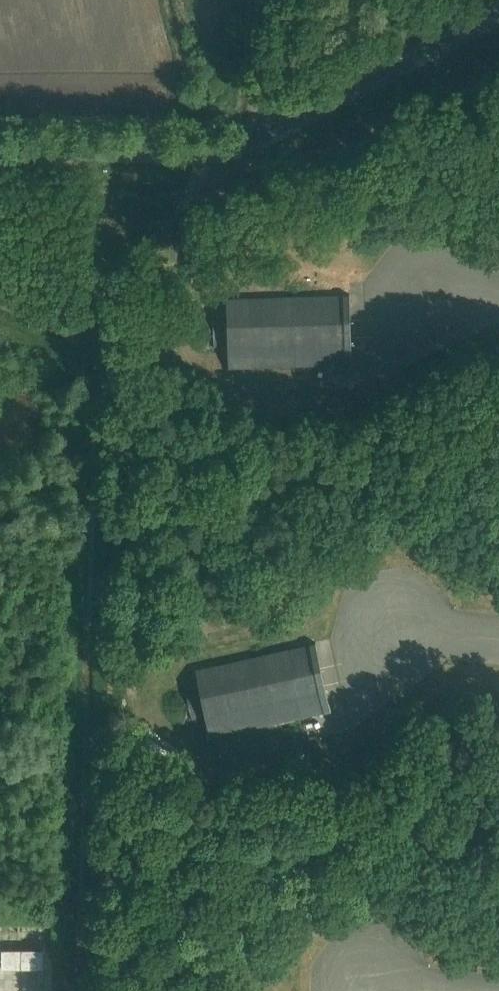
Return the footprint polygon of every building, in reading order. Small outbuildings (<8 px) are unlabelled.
[(226,297),(227,317),(213,318),(214,348),(228,348),(229,368),(352,364),(350,293),(226,297)] [(316,641),(195,668),(199,687),(186,690),(193,720),(206,717),(210,737),(331,710),(316,641)]
